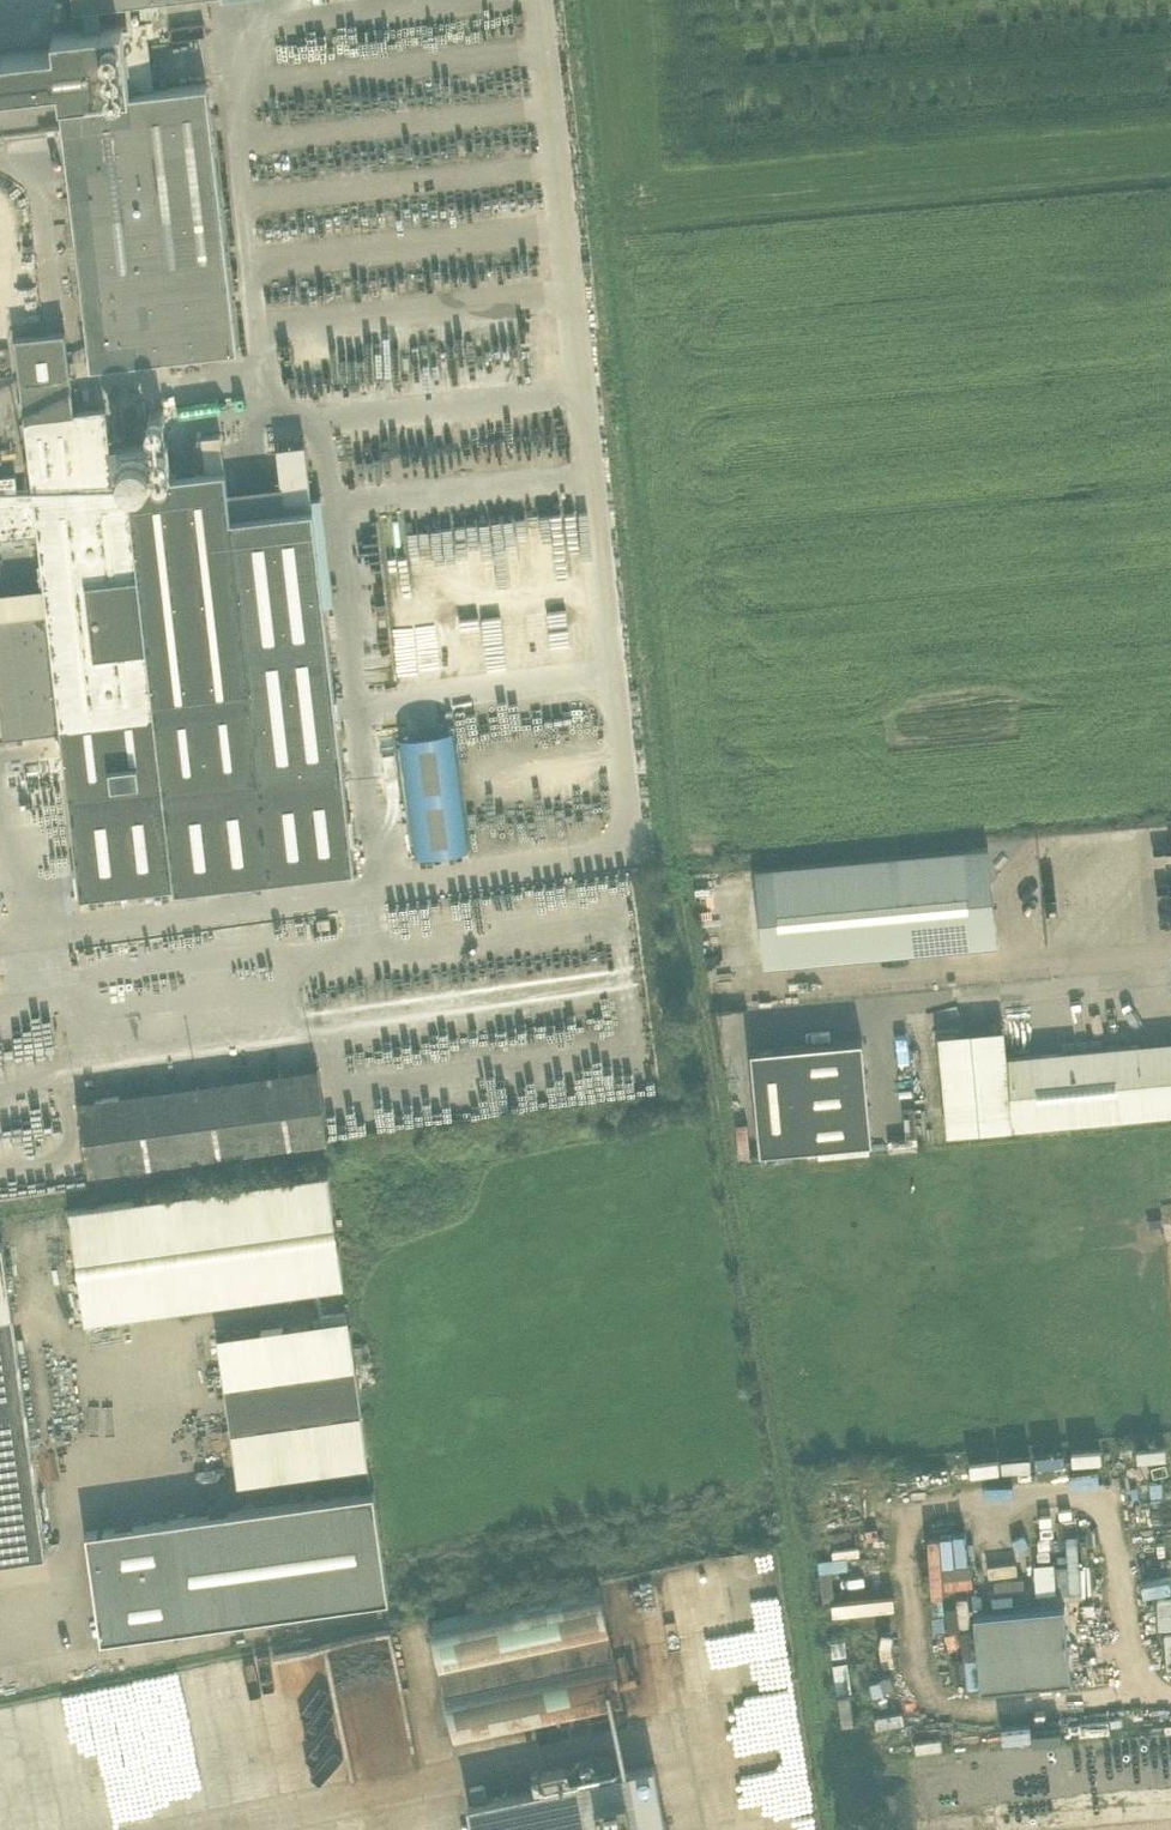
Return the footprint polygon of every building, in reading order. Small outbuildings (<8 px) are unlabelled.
[(85,3),(88,27),(54,30),(56,47),(0,53),(0,88),(60,81),(92,362),(237,346),(208,81),(130,90),(122,22),(101,25),(99,1),(85,3)] [(206,468),(171,472),(167,439),(110,446),(105,405),(73,409),(64,331),(16,336),(34,488),(17,490),(15,474),(0,475),(0,538),(39,533),(44,585),(0,590),(0,696),(0,697),(2,697),(4,714),(2,714),(5,736),(62,730),(81,896),(355,865),(313,506),(231,515),(222,431),(202,433),(206,468)] [(401,736),(416,855),(468,847),(453,729),(401,736)] [(988,846),(758,867),(724,870),(733,966),(767,963),(997,941),(988,846)] [(751,1049),(761,1151),(872,1140),(863,1038),(751,1049)] [(1152,1113),(1146,1042),(1007,1056),(1014,1126),(1152,1113)] [(328,1137),(327,1127),(318,1064),(77,1098),(87,1170),(328,1137)] [(70,1208),(85,1318),(344,1282),(328,1171),(70,1208)] [(46,1552),(2,1241),(0,1241),(0,1558),(46,1552)] [(351,1325),(219,1343),(237,1467),(368,1449),(351,1325)] [(375,1489),(87,1530),(102,1637),(390,1596),(375,1489)] [(598,1583),(429,1619),(456,1743),(625,1706),(598,1583)] [(1159,1595),(1161,1625),(1170,1625),(1170,1594),(1159,1595)] [(1072,1678),(1064,1604),(974,1613),(981,1687),(1072,1678)] [(476,1829),(670,1829),(655,1762),(470,1801),(476,1829)]
